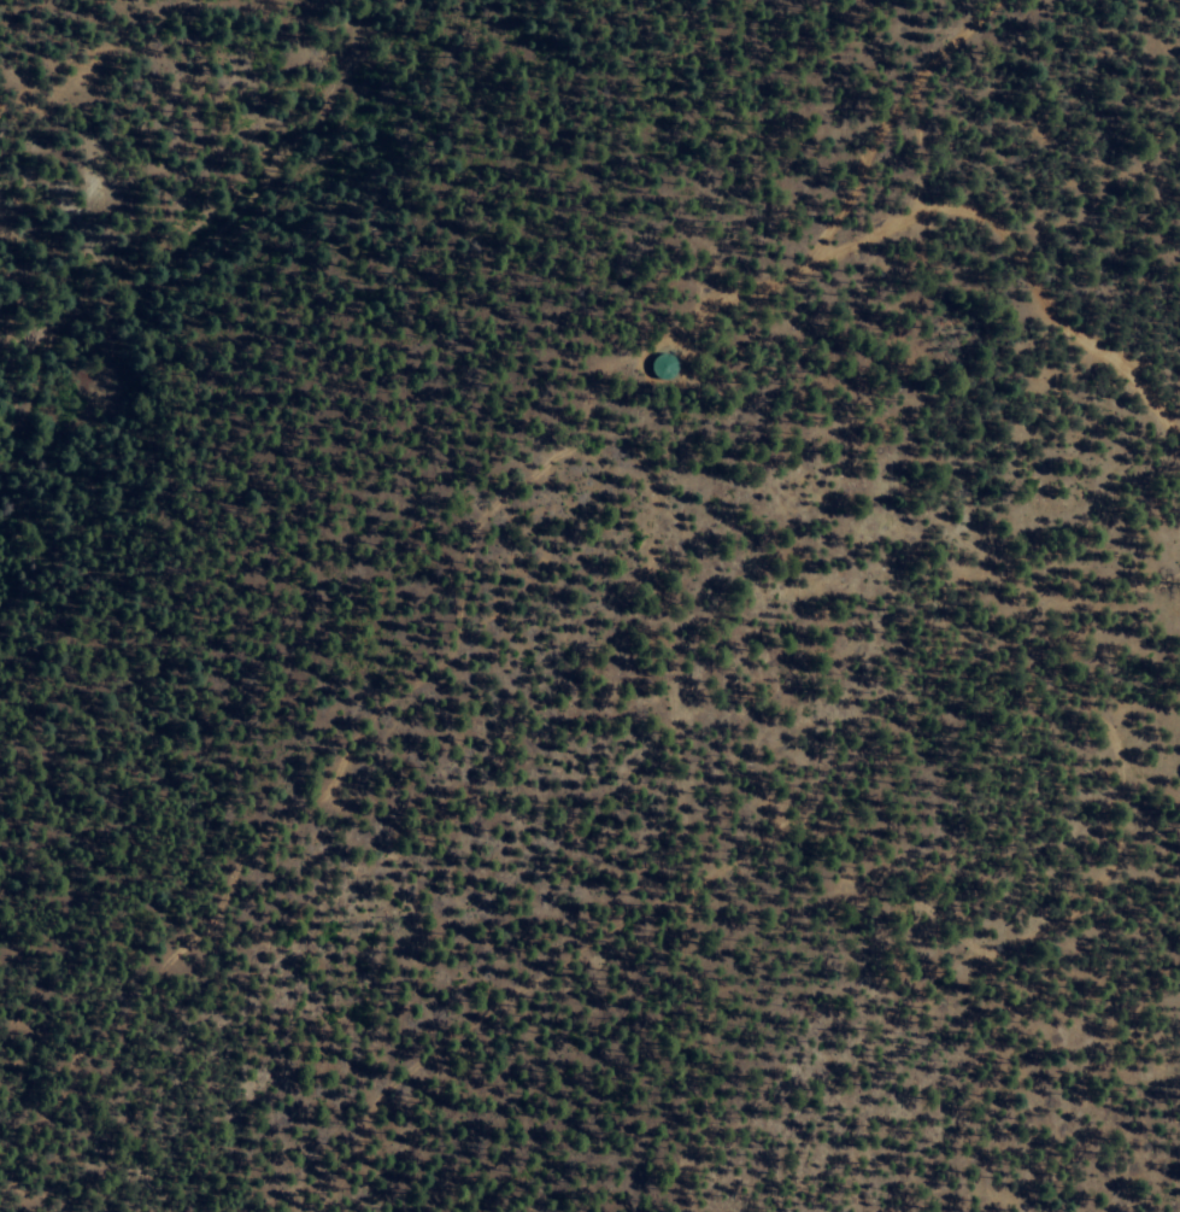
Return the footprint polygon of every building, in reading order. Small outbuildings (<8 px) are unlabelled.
[(648,373),(651,375),(654,377),(658,379),(662,377),(665,376),(669,374),(671,370),(671,367),(671,362),(669,358),(667,356),(663,353),(658,353),(654,355),(651,357),(648,361),(647,364),(647,369),(648,373)]
